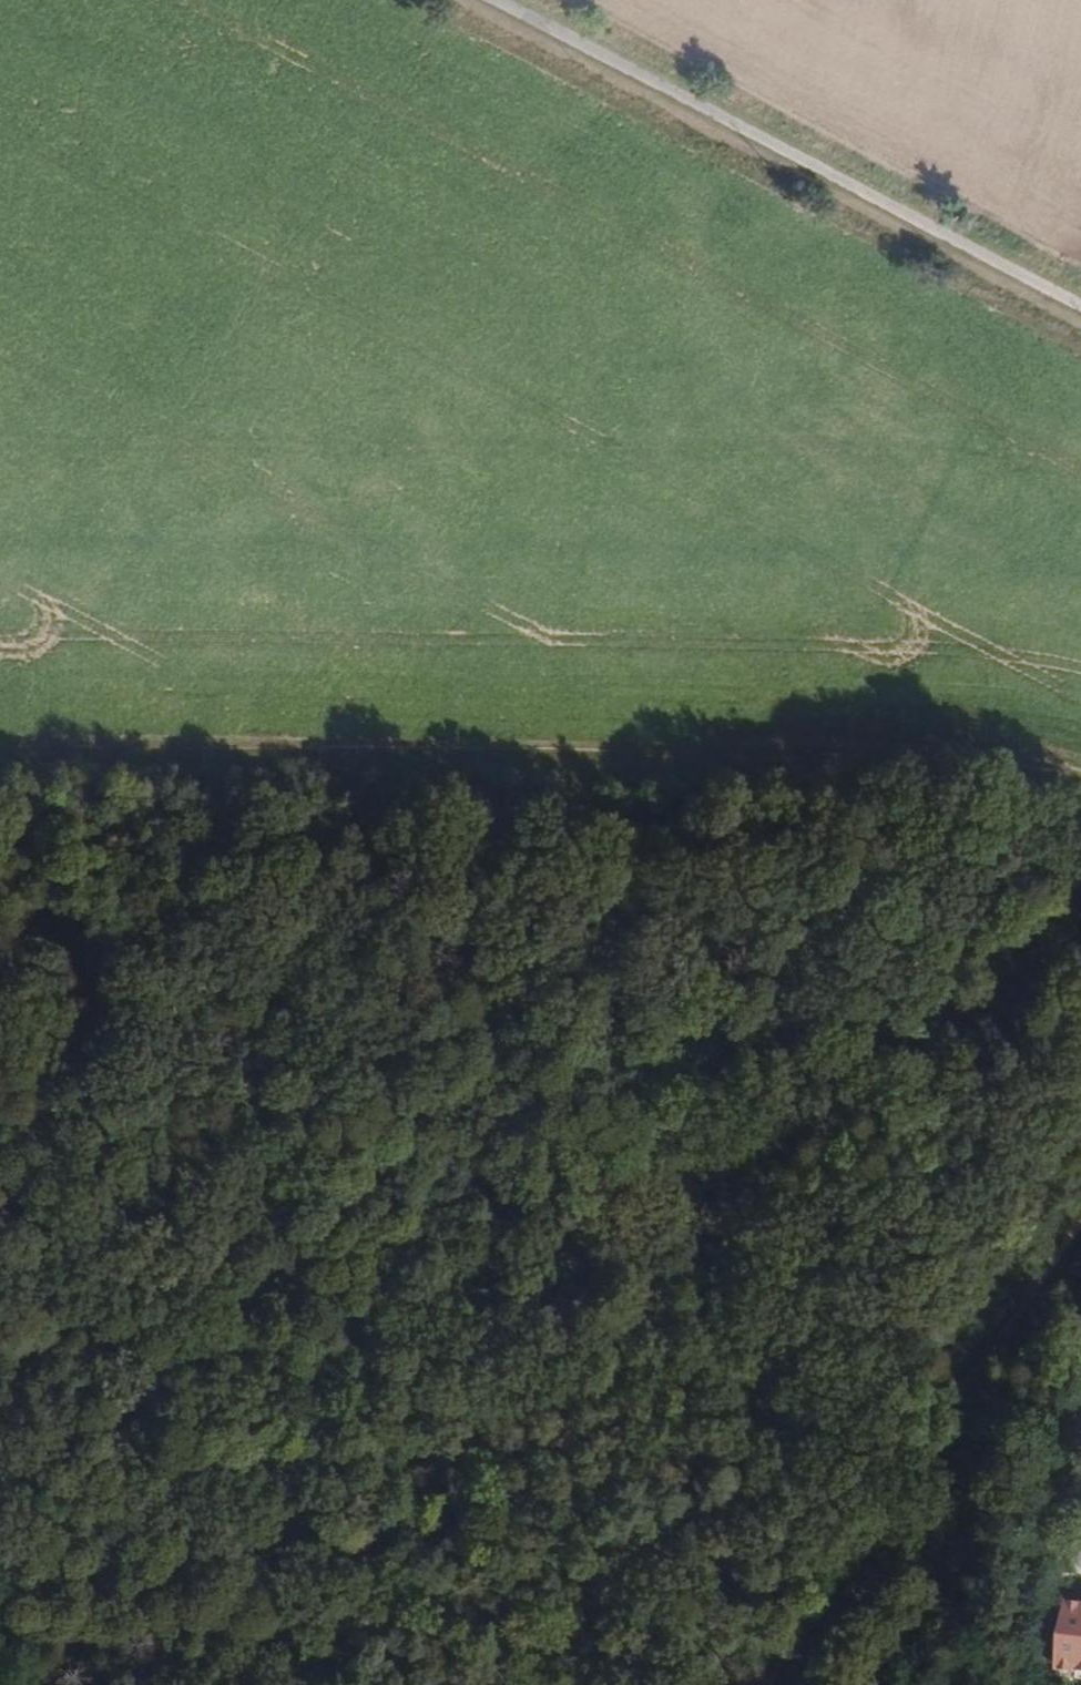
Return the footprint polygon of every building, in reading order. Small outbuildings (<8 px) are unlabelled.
[(1064,1605),(1053,1673),(1074,1675),(1073,1682),(1080,1683),(1080,1608),(1064,1605)]
